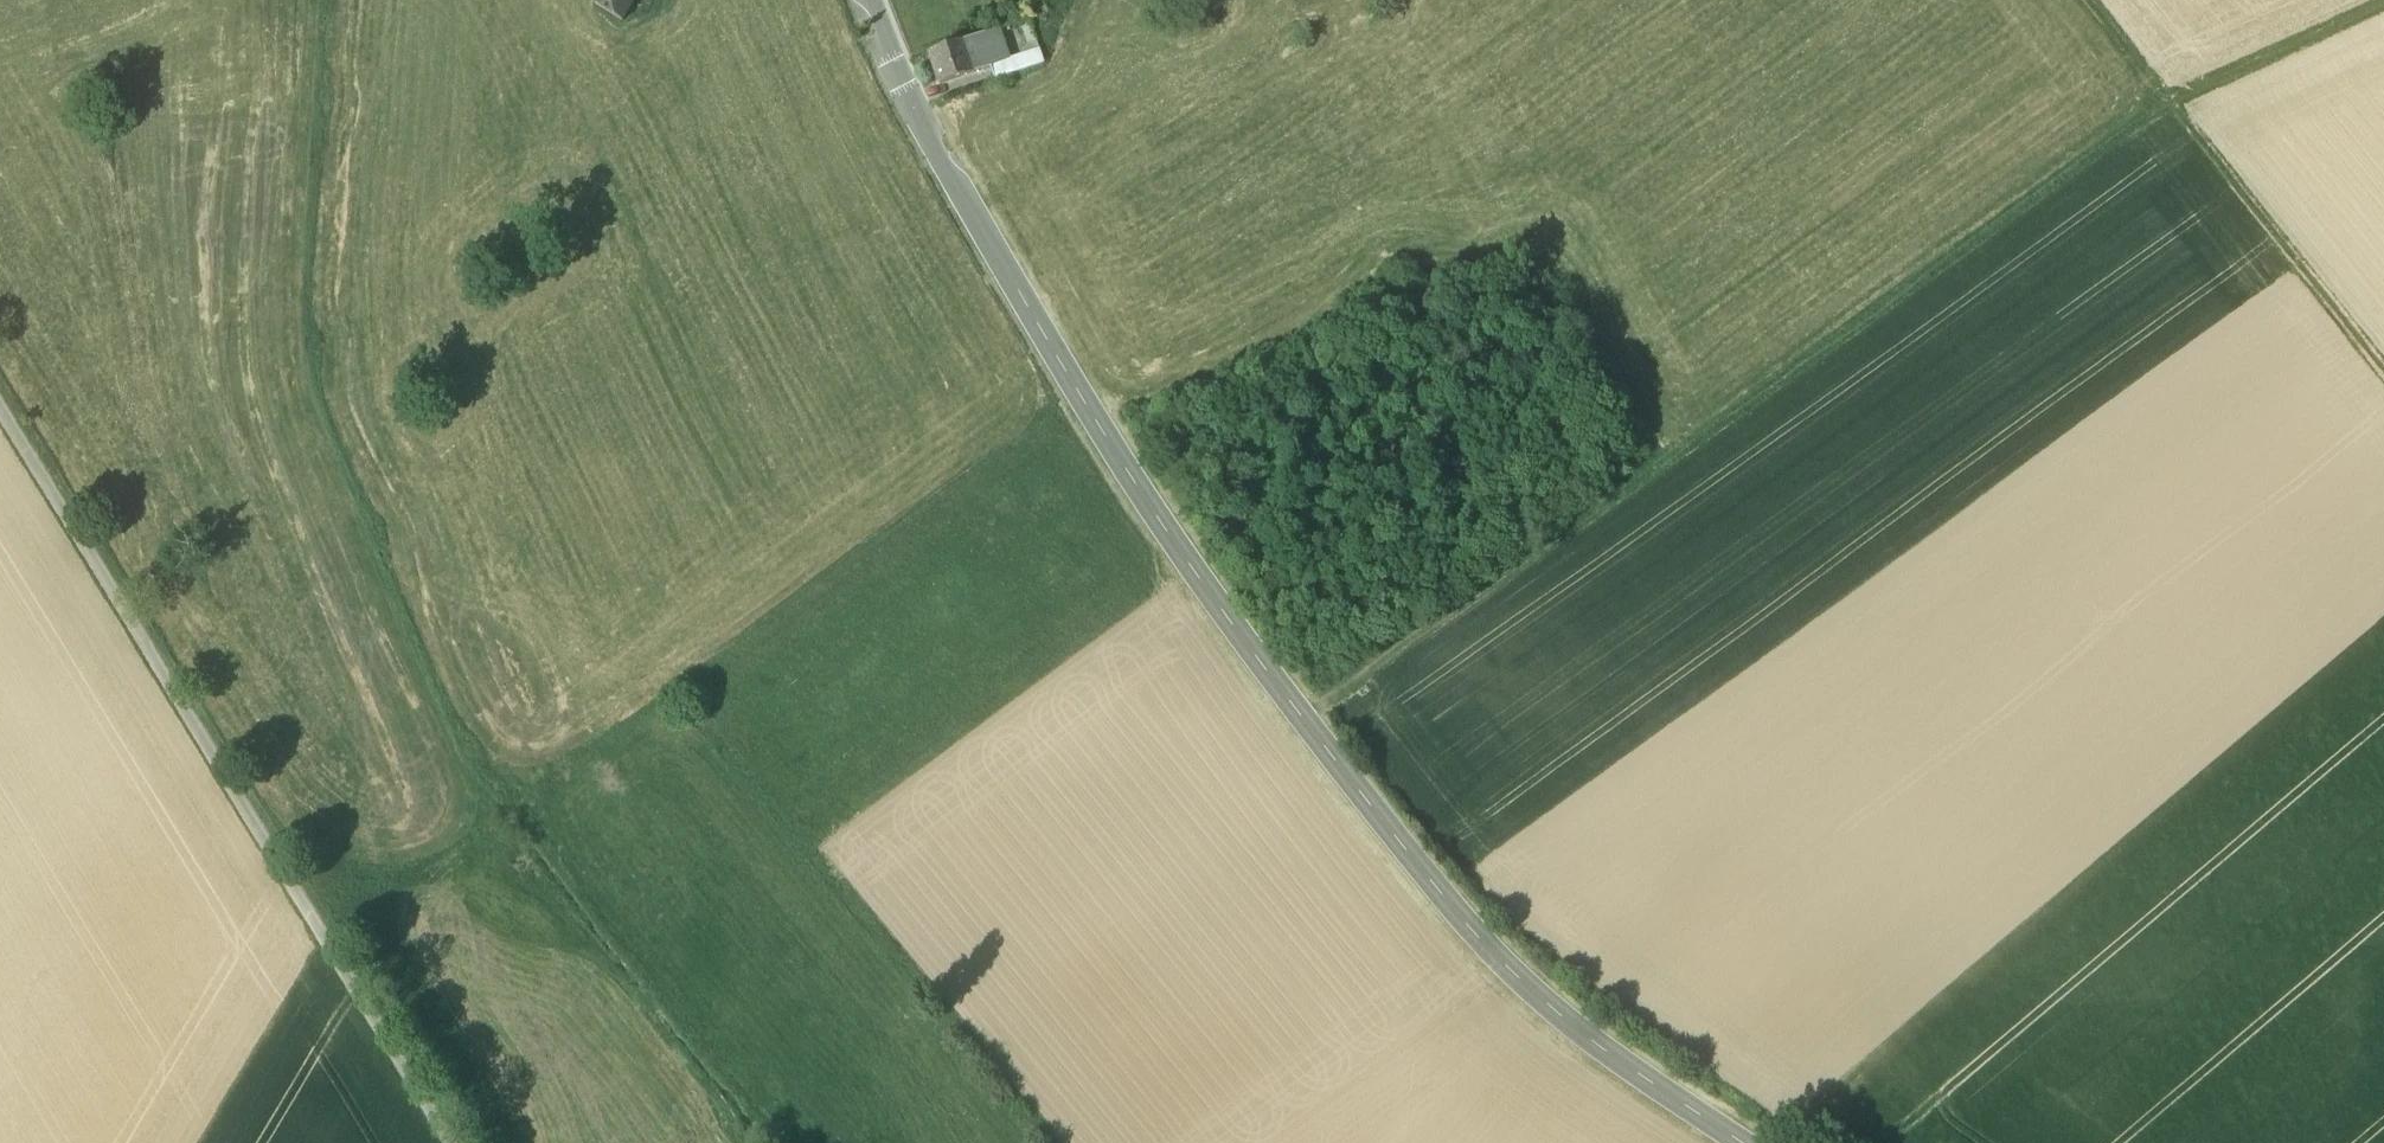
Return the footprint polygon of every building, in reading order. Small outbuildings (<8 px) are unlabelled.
[(594,4),(596,5),(621,22),(635,0),(597,0),(594,4)] [(1004,63),(995,30),(965,40),(976,74),(1004,63)] [(965,40),(929,52),(940,86),(976,74),(965,40)] [(990,70),(993,81),(1039,65),(1035,53),(990,70)]
